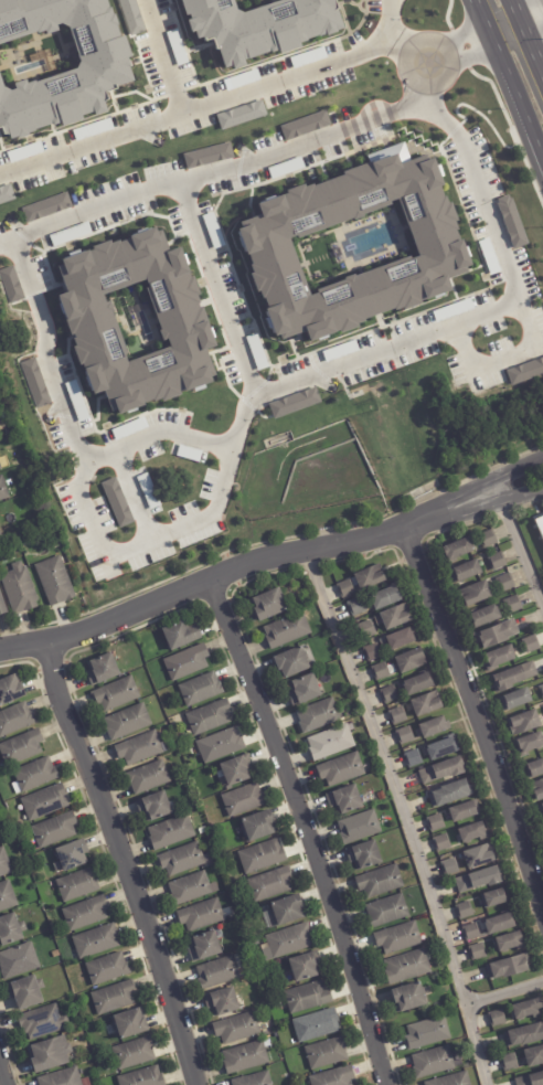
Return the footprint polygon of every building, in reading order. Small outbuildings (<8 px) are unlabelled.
[(1,129),(3,136),(15,137),(106,112),(105,111),(106,90),(133,84),(110,0),(0,0),(0,129),(1,129)] [(142,10),(139,11),(135,0),(117,0),(128,37),(149,31),(142,10)] [(184,17),(187,16),(193,42),(213,37),(222,71),(244,65),(242,59),(342,33),(333,0),(180,0),(184,17)] [(327,58),(323,47),(289,58),(293,69),(327,58)] [(220,129),(214,115),(259,99),(265,114),(220,129)] [(323,108),(329,124),(283,140),(277,125),(323,108)] [(113,129),(110,118),(72,131),(76,141),(113,129)] [(227,141),(231,157),(184,169),(180,153),(227,141)] [(254,202),(259,216),(236,223),(273,342),(304,332),(306,339),(450,294),(446,279),(469,272),(432,155),(409,162),(403,143),(365,155),(369,166),(254,202)] [(12,198),(0,202),(0,186),(8,183),(12,198)] [(19,206),(64,191),(70,206),(23,222),(19,206)] [(525,243),(510,248),(494,202),(497,201),(494,198),(507,194),(508,198),(510,196),(525,243)] [(204,215),(211,249),(221,246),(214,213),(204,215)] [(57,294),(89,396),(103,391),(110,415),(215,382),(205,349),(213,347),(181,247),(166,252),(158,228),(55,260),(65,292),(57,294)] [(25,299),(13,266),(0,270),(0,281),(8,305),(25,299)] [(542,375),(542,357),(504,372),(510,387),(542,375)] [(34,409),(50,404),(35,358),(20,363),(34,409)] [(268,405),(274,420),(320,402),(314,387),(268,405)] [(159,507),(148,472),(137,476),(148,510),(159,507)] [(12,499),(0,503),(0,478),(4,477),(12,499)] [(115,528),(131,524),(119,477),(103,482),(115,528)] [(494,530),(500,543),(486,549),(480,534),(494,529),(494,530)] [(473,549),(472,549),(473,551),(455,559),(456,562),(446,566),(441,556),(446,554),(444,547),(469,536),(473,549)] [(504,552),(509,565),(496,571),(490,556),(503,551),(504,552)] [(77,598),(52,608),(35,566),(36,566),(34,561),(41,559),(43,564),(61,556),(77,598)] [(480,559),(486,571),(456,584),(450,570),(480,557),(480,559)] [(26,613),(15,616),(1,576),(14,572),(12,565),(22,562),(24,568),(28,567),(40,603),(38,604),(39,609),(28,614),(26,613)] [(383,568),(383,570),(384,568),(388,578),(362,589),(355,573),(380,562),(383,568)] [(513,574),(518,586),(503,592),(498,578),(512,573),(513,574)] [(352,578),(358,593),(343,598),(338,584),(352,578)] [(490,581),(497,595),(467,607),(459,591),(489,578),(490,581)] [(401,587),(405,598),(380,609),(374,597),(376,597),(375,594),(398,584),(401,587)] [(260,619),(256,609),(254,610),(249,600),(279,586),(289,609),(262,621),(260,619)] [(7,615),(0,617),(0,588),(10,614),(7,615)] [(520,596),(525,608),(512,614),(507,599),(520,594),(520,596)] [(369,608),(369,610),(354,616),(349,602),(363,596),(369,608)] [(409,607),(411,608),(413,607),(416,618),(388,629),(383,613),(407,602),(409,607)] [(499,605),(499,606),(500,605),(504,617),(496,620),(493,620),(491,623),(475,629),(468,613),(472,610),(473,613),(498,603),(499,605)] [(273,648),(267,637),(269,636),(265,627),(305,610),(313,632),(273,650),(273,648)] [(196,626),(202,639),(171,651),(161,628),(184,619),(188,628),(196,625),(196,626)] [(373,620),(379,634),(364,639),(359,625),(373,619),(373,620)] [(513,621),(518,635),(509,638),(510,640),(485,649),(482,642),(477,645),(472,635),(512,619),(513,621)] [(415,628),(417,632),(415,634),(417,639),(393,649),(387,635),(414,625),(415,628)] [(539,636),(542,648),(529,653),(523,639),(537,635),(539,636)] [(204,645),(210,656),(205,658),(210,667),(172,682),(162,660),(204,642),(204,645)] [(380,643),(384,657),(370,662),(364,648),(379,642),(380,643)] [(517,655),(517,656),(515,656),(517,659),(498,667),(498,668),(488,672),(483,663),(489,661),(486,655),(512,645),(517,655)] [(302,647),(305,647),(307,651),(308,650),(315,667),(284,680),(275,658),(277,657),(276,656),(301,646),(302,647)] [(425,656),(428,662),(403,673),(396,656),(423,646),(426,656),(425,656)] [(92,685),(87,672),(93,670),(89,662),(93,661),(92,660),(114,651),(124,673),(93,687),(92,685)] [(392,674),(392,676),(377,680),(373,667),(386,661),(392,674)] [(533,663),(537,676),(512,685),(513,688),(496,694),(491,685),(496,683),(493,676),(532,661),(533,663)] [(432,674),(436,684),(409,694),(405,683),(406,682),(405,680),(430,670),(432,674)] [(215,672),(220,682),(221,682),(225,692),(188,708),(179,685),(214,671),(215,672)] [(320,681),(324,694),(295,706),(289,692),(294,691),(290,682),(316,672),(320,681)] [(26,695),(0,706),(0,680),(14,673),(19,683),(21,682),(26,695)] [(106,712),(103,703),(98,705),(93,692),(134,674),(142,698),(106,712)] [(396,685),(401,699),(386,704),(381,690),(395,684),(396,685)] [(531,689),(535,701),(505,712),(500,698),(531,687),(531,689)] [(439,695),(440,696),(441,696),(445,705),(418,716),(412,699),(437,690),(439,695)] [(339,709),(343,720),(306,734),(301,722),(302,722),(298,711),(334,696),(339,709)] [(227,700),(232,711),(227,712),(232,722),(194,737),(185,714),(227,698),(227,700)] [(38,722),(0,738),(0,712),(26,701),(28,702),(32,712),(33,711),(38,722)] [(114,742),(107,727),(109,726),(106,717),(145,702),(155,724),(114,742)] [(403,711),(405,719),(391,724),(384,710),(400,704),(403,711)] [(535,713),(540,724),(509,735),(502,719),(533,708),(535,713)] [(445,723),(446,725),(444,726),(445,728),(420,738),(415,724),(439,715),(441,722),(444,721),(445,723)] [(316,759),(311,747),(312,747),(309,738),(350,723),(358,746),(316,762),(316,759)] [(412,737),(413,740),(398,745),(393,730),(407,725),(412,737)] [(238,727),(242,735),(243,735),(247,748),(205,765),(198,742),(237,726),(238,727)] [(7,767),(0,751),(0,745),(39,728),(40,730),(44,741),(40,743),(43,753),(7,767)] [(162,744),(166,753),(129,767),(126,757),(121,759),(116,746),(157,730),(162,744)] [(542,743),(542,745),(539,746),(537,748),(533,751),(531,748),(523,752),(524,755),(515,757),(512,748),(517,747),(514,738),(537,731),(542,743)] [(450,741),(454,751),(427,759),(423,748),(425,747),(424,745),(449,736),(450,741)] [(415,748),(420,760),(405,767),(400,753),(415,747),(415,748)] [(327,780),(327,778),(322,780),(318,766),(360,751),(369,774),(330,788),(327,780)] [(252,766),(253,767),(248,769),(252,778),(228,787),(220,765),(247,754),(252,766)] [(459,763),(459,765),(457,766),(460,773),(448,777),(447,774),(416,786),(412,772),(456,755),(459,763)] [(50,757),(53,768),(55,767),(60,778),(22,794),(13,772),(49,757),(50,757)] [(137,794),(132,784),(131,785),(127,774),(164,758),(173,781),(137,796),(137,794)] [(525,765),(542,759),(542,775),(530,779),(525,765)] [(465,787),(468,794),(465,795),(465,796),(433,807),(433,806),(426,808),(422,794),(436,789),(436,787),(462,778),(465,787)] [(530,785),(542,780),(542,799),(537,801),(534,791),(532,793),(530,785)] [(258,784),(262,794),(264,793),(268,805),(230,818),(222,796),(258,783),(258,784)] [(63,785),(67,796),(66,797),(70,806),(30,822),(21,800),(63,784),(63,785)] [(359,786),(365,807),(340,816),(337,807),(332,808),(328,795),(358,784),(359,786)] [(141,813),(137,801),(166,790),(174,813),(152,821),(149,822),(145,813),(141,815),(141,813)] [(481,808),(482,813),(480,813),(480,815),(456,822),(450,809),(478,799),(481,808)] [(343,841),(341,833),(343,832),(340,822),(375,809),(384,832),(345,845),(343,841)] [(275,821),(276,823),(274,825),(277,833),(246,844),(241,829),(244,827),(242,820),(270,810),(275,821)] [(74,812),(78,823),(73,826),(76,836),(41,849),(32,827),(74,811),(74,812)] [(438,813),(443,827),(428,831),(424,817),(438,812),(438,813)] [(156,850),(151,838),(152,837),(149,828),(189,813),(198,836),(156,851),(156,850)] [(487,830),(490,839),(481,842),(480,839),(465,844),(460,830),(485,822),(487,830)] [(449,845),(449,847),(435,852),(429,837),(444,832),(449,845)] [(280,839),(284,847),(285,847),(289,861),(247,875),(239,852),(280,838),(280,839)] [(356,863),(356,862),(352,863),(347,850),(377,839),(385,862),(360,871),(356,863)] [(84,840),(89,853),(85,854),(87,863),(86,864),(86,865),(65,873),(56,850),(84,840)] [(202,848),(207,863),(170,877),(167,869),(163,870),(159,857),(200,841),(202,848)] [(494,848),(498,859),(470,869),(465,851),(492,841),(494,848)] [(14,872),(0,878),(0,848),(4,847),(14,872)] [(454,861),(457,870),(443,875),(437,861),(451,855),(454,861)] [(366,891),(366,890),(361,892),(356,879),(398,864),(406,887),(369,900),(366,891)] [(499,872),(502,881),(488,885),(487,883),(457,893),(453,877),(497,864),(499,872)] [(290,868),(295,880),(290,882),(294,891),(255,904),(247,880),(290,866),(290,868)] [(98,877),(97,879),(100,891),(65,903),(56,881),(95,868),(98,877)] [(175,903),(172,895),(174,895),(170,883),(206,870),(212,885),(216,884),(220,890),(214,892),(215,893),(177,907),(175,903)] [(20,906),(0,914),(0,883),(10,880),(20,906)] [(238,882),(241,890),(235,891),(232,884),(238,882)] [(505,895),(507,901),(486,906),(482,907),(478,894),(502,886),(505,895)] [(370,921),(369,917),(371,916),(368,906),(404,893),(412,916),(373,930),(370,921)] [(302,894),(307,906),(305,907),(308,917),(280,926),(269,929),(264,914),(275,910),(274,904),(302,894)] [(106,896),(110,910),(106,912),(109,922),(72,935),(64,912),(106,896)] [(188,925),(188,924),(183,925),(178,912),(220,897),(227,921),(191,933),(188,925)] [(467,901),(471,914),(457,919),(453,905),(466,900),(467,901)] [(509,915),(512,925),(486,934),(481,922),(483,922),(482,918),(508,911),(509,915)] [(4,946),(0,948),(0,918),(17,912),(21,923),(25,922),(29,930),(24,933),(26,938),(4,947),(4,946)] [(385,948),(384,946),(380,948),(375,935),(418,921),(425,944),(387,956),(385,948)] [(477,932),(479,936),(464,940),(459,926),(475,922),(477,932)] [(116,924),(119,936),(118,937),(121,946),(81,960),(73,937),(115,923),(116,924)] [(309,924),(313,936),(311,937),(315,946),(274,960),(266,936),(309,923),(309,924)] [(221,940),(225,954),(202,961),(201,960),(194,962),(190,949),(194,948),(191,938),(217,930),(221,940)] [(519,938),(521,947),(515,949),(514,946),(496,951),(491,937),(517,930),(519,938)] [(480,943),(485,956),(469,960),(465,946),(480,940),(480,943)] [(4,979),(0,966),(1,966),(0,962),(0,954),(33,942),(42,968),(6,981),(4,979)] [(429,961),(433,972),(391,986),(386,972),(387,971),(385,962),(426,949),(429,961)] [(124,953),(127,964),(129,962),(132,974),(94,987),(86,965),(124,951),(124,953)] [(525,956),(529,968),(502,976),(492,978),(492,977),(487,979),(482,964),(523,951),(525,956)] [(320,964),(321,967),(317,968),(320,978),(297,986),(289,962),(317,953),(320,964)] [(243,979),(203,991),(200,979),(202,978),(199,967),(234,955),(243,979)] [(22,1011),(18,998),(12,1000),(8,986),(38,976),(39,980),(43,979),(46,988),(42,989),(46,1002),(22,1011)] [(136,980),(140,993),(135,996),(138,1004),(100,1017),(93,993),(135,980),(136,980)] [(326,988),(327,990),(331,988),(334,1002),(292,1015),(285,992),(323,980),(326,988)] [(424,989),(429,1006),(403,1013),(402,1012),(398,1013),(392,991),(419,982),(422,988),(424,987),(424,989)] [(239,997),(243,1010),(221,1018),(221,1017),(216,1018),(214,1009),(210,1010),(205,997),(236,987),(239,997)] [(542,999),(542,1003),(542,1009),(540,1010),(541,1014),(518,1021),(514,1007),(542,999)] [(19,1030),(19,1029),(18,1029),(13,1014),(53,1002),(56,1015),(63,1013),(66,1023),(61,1024),(62,1028),(26,1040),(24,1032),(20,1033),(19,1030)] [(337,1009),(340,1021),(339,1022),(342,1031),(301,1044),(294,1021),(337,1008),(337,1009)] [(148,1019),(151,1031),(123,1040),(120,1033),(117,1034),(111,1018),(142,1009),(146,1018),(147,1017),(148,1019)] [(509,1022),(509,1024),(493,1029),(489,1013),(504,1009),(509,1022)] [(259,1024),(263,1034),(225,1046),(223,1036),(217,1038),(214,1024),(256,1011),(259,1024)] [(409,1049),(406,1038),(412,1036),(408,1027),(447,1015),(454,1040),(411,1052),(409,1049)] [(505,1034),(542,1024),(542,1041),(525,1046),(524,1044),(515,1047),(514,1046),(510,1047),(505,1034)] [(73,1053),(68,1055),(72,1063),(38,1074),(29,1047),(66,1036),(70,1045),(72,1045),(74,1053),(73,1053)] [(153,1044),(156,1049),(155,1050),(158,1061),(120,1072),(114,1049),(151,1036),(153,1044)] [(348,1047),(349,1047),(347,1049),(350,1061),(312,1071),(306,1047),(345,1036),(348,1047)] [(228,1073),(225,1062),(227,1061),(224,1052),(265,1041),(272,1064),(230,1076),(228,1073)] [(451,1051),(457,1070),(417,1079),(414,1068),(416,1067),(413,1056),(450,1045),(451,1051)] [(525,1052),(542,1047),(542,1066),(530,1070),(525,1052)] [(518,1061),(520,1068),(505,1072),(502,1057),(517,1054),(518,1061)] [(353,1081),(354,1084),(312,1084),(310,1077),(352,1065),(353,1066),(356,1079),(353,1081)] [(83,1081),(84,1084),(41,1084),(39,1078),(78,1066),(83,1081)] [(164,1075),(167,1084),(120,1084),(118,1077),(160,1066),(162,1075),(164,1075)] [(270,1072),(274,1084),(234,1084),(233,1081),(270,1072)] [(468,1072),(472,1084),(427,1084),(426,1083),(468,1072)] [(532,1076),(542,1074),(542,1084),(518,1084),(517,1079),(532,1076)]
